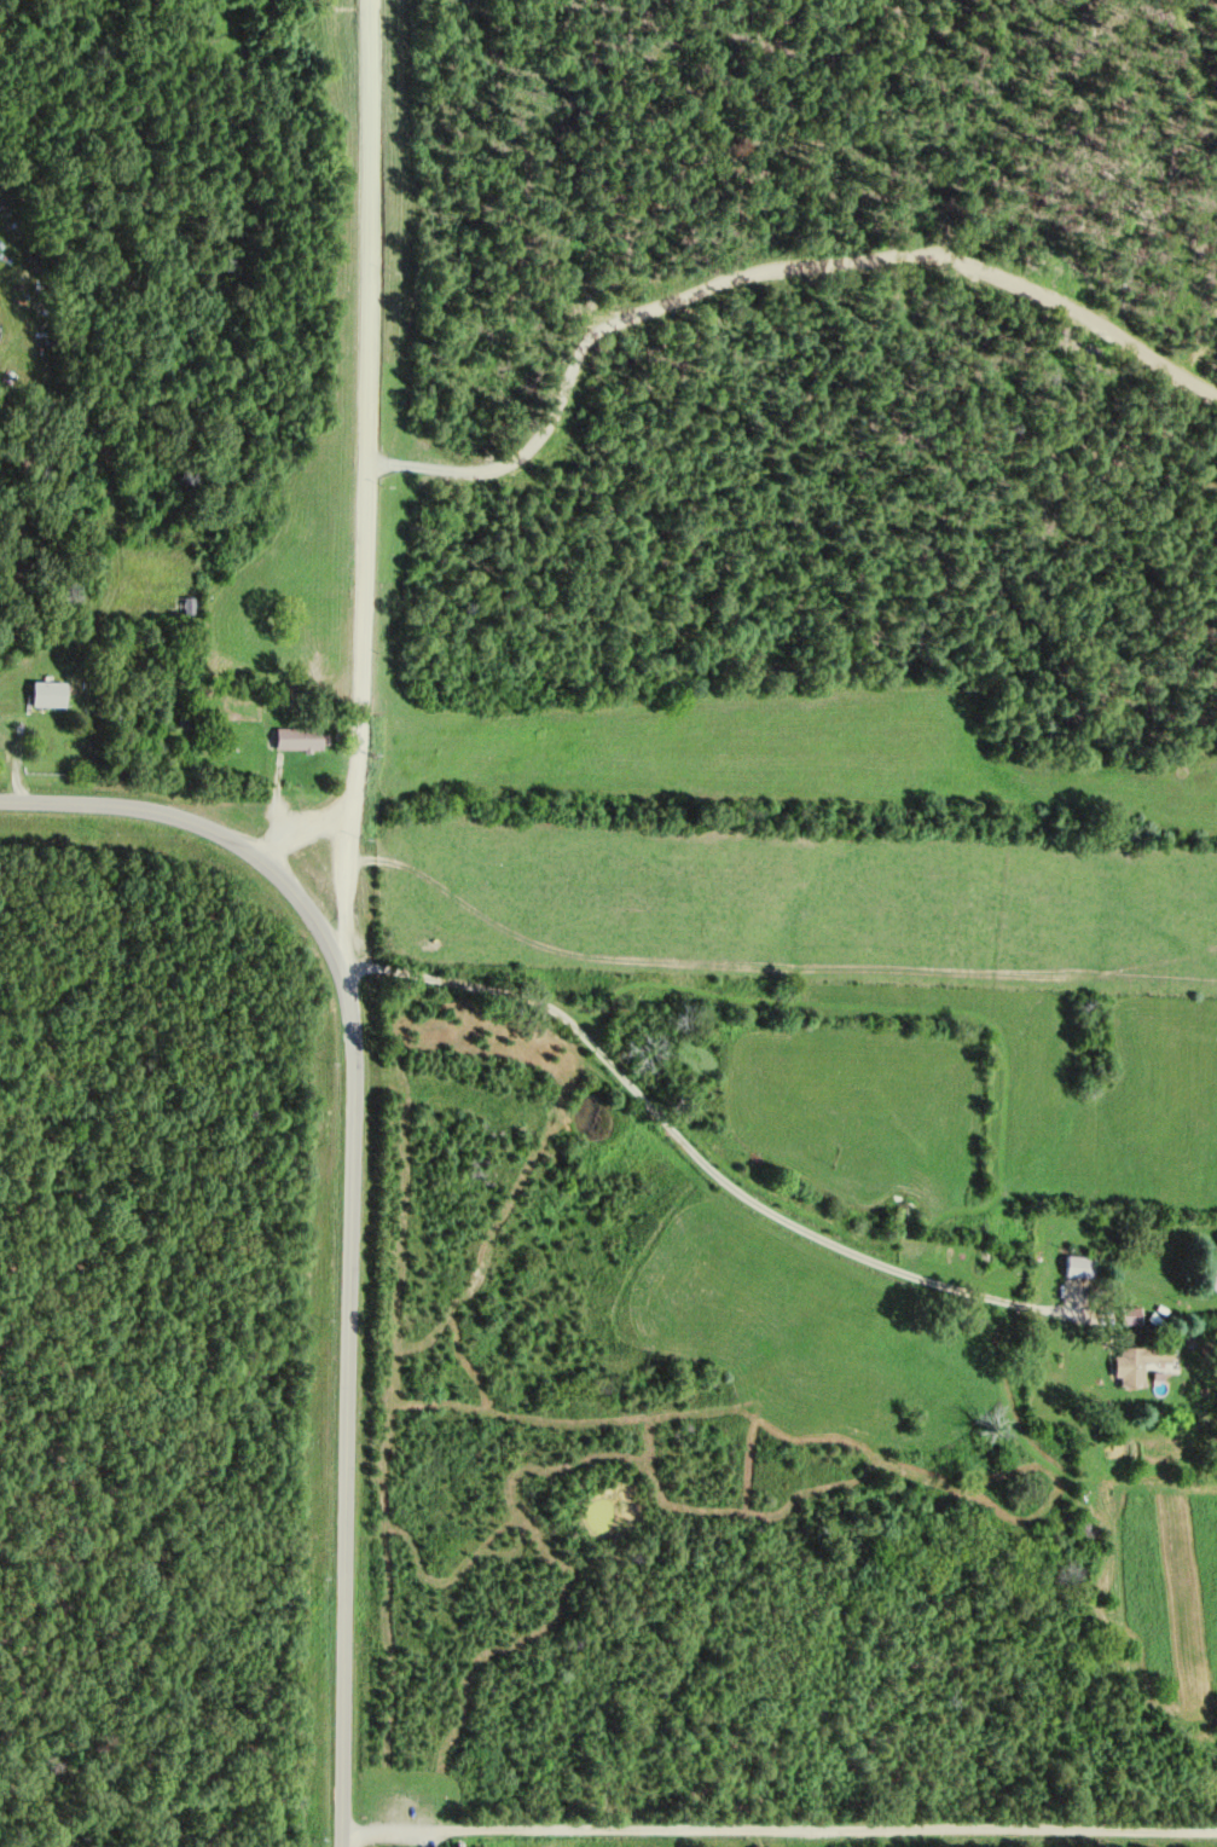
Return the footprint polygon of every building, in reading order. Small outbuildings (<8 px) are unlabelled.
[(44,682),(43,706),(77,707),(78,683),(44,682)] [(276,748),(339,750),(340,730),(276,728),(276,748)] [(1097,1275),(1096,1256),(1065,1257),(1066,1276),(1097,1275)] [(1124,1323),(1143,1323),(1143,1307),(1124,1307),(1124,1323)] [(1174,1346),(1124,1347),(1124,1356),(1117,1356),(1117,1385),(1146,1385),(1146,1363),(1174,1363),(1174,1346)]
